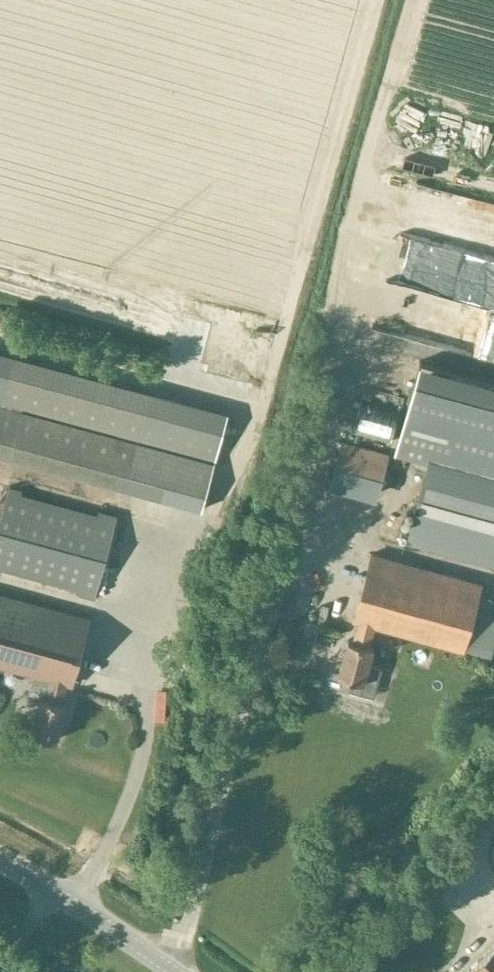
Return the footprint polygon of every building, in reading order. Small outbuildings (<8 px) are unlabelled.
[(214,458),(226,413),(0,352),(0,400),(214,458)] [(393,455),(426,464),(431,446),(493,463),(493,382),(418,362),(393,455)] [(202,509),(215,462),(0,405),(0,455),(202,509)] [(378,494),(389,454),(341,441),(330,481),(378,494)] [(405,543),(493,566),(493,463),(431,446),(426,464),(405,543)] [(117,514),(9,485),(0,518),(0,572),(95,598),(117,514)] [(369,665),(373,647),(369,646),(375,627),(463,650),(481,583),(371,554),(353,621),(358,622),(352,641),(348,640),(338,675),(352,679),(349,691),(373,697),(380,668),(369,665)] [(31,732),(57,739),(66,704),(62,703),(67,684),(71,685),(89,618),(0,594),(0,666),(33,675),(28,695),(40,698),(31,732)] [(178,842),(176,850),(183,852),(185,844),(178,842)] [(466,971),(493,971),(493,944),(466,971)]
